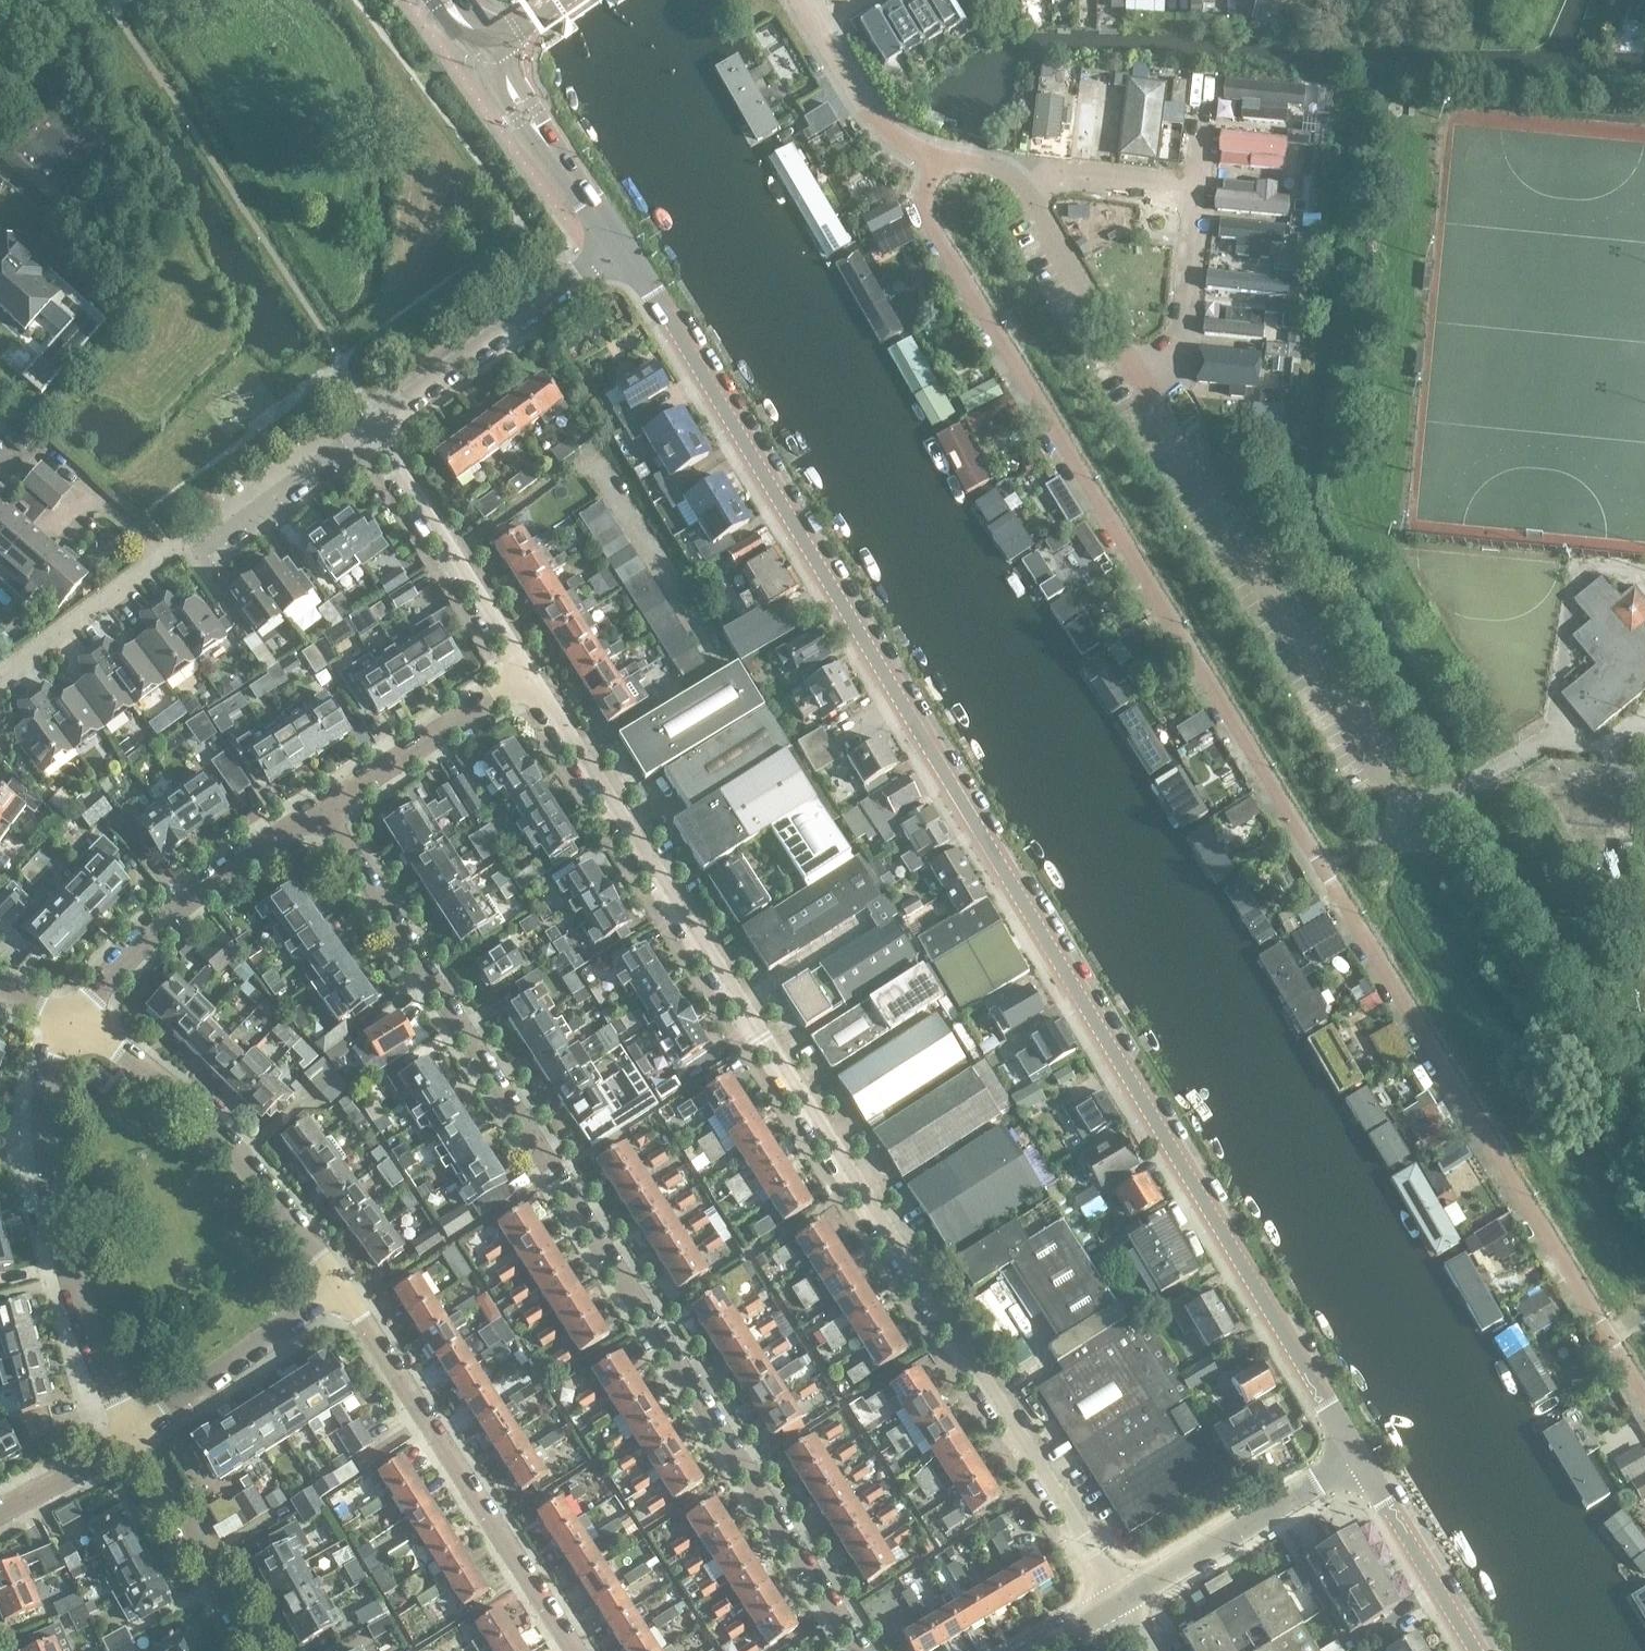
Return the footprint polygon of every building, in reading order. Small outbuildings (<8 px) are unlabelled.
[(903,9),(904,8),(899,0),(898,0),(899,1),(885,9),(884,7),(879,10),(884,18),(884,19),(904,52),(904,53),(923,42),(903,9)] [(924,0),(899,0),(904,8),(903,9),(923,42),(924,43),(943,32),(924,0)] [(955,0),(924,0),(943,32),(944,33),(967,19),(955,0)] [(1282,0),(1256,0),(1255,6),(1279,12),(1282,0)] [(1631,22),(1644,26),(1644,0),(1637,0),(1631,22)] [(1276,24),(1279,12),(1255,6),(1252,18),(1276,24)] [(904,52),(884,19),(884,18),(879,10),(878,10),(879,11),(859,23),(862,29),(884,65),(885,64),(885,63),(904,52)] [(736,58),(717,69),(758,140),(777,130),(736,58)] [(1127,87),(1128,76),(1125,75),(1115,74),(1114,86),(1127,87)] [(1159,157),(1167,81),(1130,77),(1122,153),(1159,157)] [(1245,118),(1288,121),(1289,104),(1306,105),(1307,84),(1227,79),(1226,99),(1246,100),(1245,118)] [(1185,105),(1187,82),(1173,80),(1171,104),(1184,105),(1185,105)] [(1330,114),(1332,91),(1319,90),(1316,113),(1330,114)] [(21,134),(1,157),(18,172),(20,170),(64,210),(119,151),(115,147),(57,92),(20,133),(21,134)] [(1087,92),(1076,147),(1096,152),(1107,97),(1087,92)] [(1037,93),(1036,137),(1065,138),(1066,94),(1037,93)] [(832,145),(851,131),(828,101),(809,115),(832,145)] [(1310,147),(1311,133),(1288,131),(1286,144),(1310,147)] [(792,146),(779,154),(785,163),(777,168),(828,256),(850,243),(792,146)] [(1291,212),(1292,181),(1222,180),(1221,210),(1291,212)] [(865,215),(885,255),(919,238),(898,198),(865,215)] [(1301,230),(1302,221),(1302,216),(1291,215),(1290,229),(1301,230)] [(1274,241),(1286,242),(1286,222),(1221,219),(1220,237),(1239,238),(1238,254),(1273,256),(1274,241)] [(21,323),(19,329),(27,335),(36,324),(34,322),(50,304),(53,286),(43,277),(43,263),(12,236),(2,236),(0,238),(0,308),(17,322),(21,323)] [(857,255),(837,266),(881,343),(901,331),(857,255)] [(1296,273),(1298,260),(1275,257),(1273,270),(1296,273)] [(1291,292),(1292,275),(1210,272),(1209,289),(1291,292)] [(1293,315),(1293,304),(1293,302),(1270,300),(1269,313),(1293,315)] [(1206,334),(1266,337),(1267,310),(1207,308),(1206,334)] [(952,413),(909,341),(890,352),(932,424),(952,413)] [(1287,359),(1289,346),(1266,343),(1264,357),(1287,359)] [(1259,385),(1260,349),(1202,346),(1201,383),(1259,385)] [(613,413),(624,431),(649,416),(642,406),(668,390),(660,378),(663,376),(655,363),(644,370),(646,372),(617,390),(626,405),(613,413)] [(544,376),(522,392),(547,426),(568,410),(563,403),(544,376)] [(967,410),(1005,395),(998,378),(960,393),(967,410)] [(1283,407),(1284,393),(1260,391),(1259,404),(1283,407)] [(547,426),(522,392),(501,408),(521,435),(541,420),(545,427),(547,426)] [(521,435),(501,408),(480,424),(500,450),(521,435)] [(656,428),(649,416),(624,431),(633,445),(645,437),(657,457),(695,434),(682,413),(656,428)] [(500,450),(480,424),(459,439),(479,466),(500,450)] [(989,482),(959,426),(938,438),(967,493),(989,482)] [(695,434),(657,457),(667,472),(654,480),(665,498),(689,483),(683,473),(709,458),(695,434)] [(551,453),(560,465),(579,450),(570,438),(551,453)] [(479,466),(459,439),(437,455),(457,482),(479,466)] [(52,510),(69,492),(41,468),(25,487),(52,510)] [(508,483),(518,496),(537,481),(529,469),(508,483)] [(1065,475),(1051,482),(1069,522),(1084,515),(1065,475)] [(697,496),(689,483),(665,498),(673,512),(686,504),(698,524),(735,501),(723,480),(697,496)] [(476,508),(485,520),(507,504),(498,492),(476,508)] [(995,493),(977,505),(996,533),(992,535),(1010,561),(1031,547),(995,493)] [(14,511),(0,499),(0,526),(14,511)] [(735,501),(698,524),(707,539),(695,547),(706,566),(730,551),(724,540),(750,525),(735,501)] [(580,517),(588,529),(610,515),(602,503),(580,517)] [(0,526),(0,579),(11,588),(50,543),(14,511),(0,526)] [(350,513),(331,527),(354,559),(368,548),(372,553),(383,544),(379,540),(380,539),(365,519),(358,524),(350,513)] [(588,529),(595,540),(617,526),(610,515),(588,529)] [(320,526),(307,535),(312,541),(307,545),(336,585),(361,568),(354,559),(331,527),(324,532),(320,526)] [(522,531),(511,538),(504,526),(490,536),(497,547),(496,548),(510,570),(545,548),(556,540),(551,532),(539,539),(538,538),(530,543),(522,531)] [(595,540),(602,551),(624,537),(617,526),(595,540)] [(602,551),(609,562),(631,548),(624,537),(602,551)] [(758,538),(728,555),(736,569),(766,552),(758,538)] [(87,576),(50,543),(11,588),(27,602),(37,590),(58,609),(87,576)] [(545,548),(510,570),(525,592),(551,575),(570,563),(565,554),(553,562),(545,548)] [(609,562),(616,573),(638,559),(631,548),(609,562)] [(743,571),(755,589),(789,569),(777,550),(743,571)] [(1062,592),(1037,553),(1022,562),(1048,602),(1062,592)] [(616,573),(623,584),(645,570),(638,559),(616,573)] [(274,561),(253,577),(281,615),(306,597),(289,573),(285,576),(274,561)] [(601,594),(619,587),(611,568),(593,575),(601,594)] [(408,582),(408,581),(400,569),(380,583),(388,595),(408,582)] [(789,569),(755,589),(756,591),(741,600),(753,618),(725,634),(742,663),(794,631),(780,609),(772,614),(768,608),(800,588),(789,569)] [(623,584),(630,596),(652,582),(645,570),(623,584)] [(551,575),(525,592),(539,614),(585,585),(579,576),(567,584),(571,591),(564,596),(551,575)] [(281,615),(253,577),(231,593),(242,608),(238,610),(256,634),(281,615)] [(1644,668),(1644,597),(1637,587),(1623,598),(1615,589),(1605,577),(1576,601),(1586,613),(1585,613),(1593,622),(1574,638),(1598,666),(1563,695),(1595,734),(1644,693),(1644,683),(1640,677),(1644,672),(1644,668)] [(630,596),(637,607),(659,593),(652,582),(630,596)] [(418,597),(410,584),(389,598),(397,611),(418,597)] [(585,585),(539,614),(553,636),(588,613),(599,606),(593,598),(583,604),(574,592),(585,585)] [(637,607),(644,618),(666,604),(659,593),(637,607)] [(340,595),(329,603),(328,604),(341,623),(354,614),(340,595)] [(164,596),(154,604),(197,661),(228,638),(204,605),(195,599),(178,613),(164,596)] [(1096,648),(1069,599),(1052,609),(1080,658),(1096,648)] [(366,630),(389,615),(381,603),(359,618),(366,630)] [(197,661),(154,604),(142,613),(154,630),(136,643),(166,684),(197,661)] [(341,623),(328,604),(318,611),(332,629),(341,623)] [(644,618),(651,629),(674,615),(666,604),(644,618)] [(588,613),(553,636),(567,658),(601,636),(613,629),(607,620),(596,627),(588,613)] [(651,629),(658,640),(680,626),(674,615),(651,629)] [(428,635),(417,642),(439,675),(459,661),(434,623),(424,629),(428,635)] [(658,640),(665,651),(688,637),(680,626),(658,640)] [(798,675),(831,655),(816,631),(775,656),(783,669),(791,664),(798,675)] [(601,636),(567,658),(581,680),(607,663),(627,651),(621,642),(610,649),(601,636)] [(665,651),(672,662),(694,648),(688,637),(665,651)] [(328,667),(340,659),(327,638),(320,642),(318,639),(312,642),(314,646),(328,667)] [(166,684),(136,643),(116,657),(104,641),(93,649),(135,707),(166,684)] [(439,675),(417,642),(406,649),(402,643),(394,649),(419,687),(439,675)] [(252,653),(266,673),(277,666),(276,665),(278,665),(263,645),(252,653)] [(328,667),(314,646),(302,654),(316,675),(328,667)] [(672,662),(680,674),(702,659),(694,648),(672,662)] [(135,707),(93,649),(81,658),(94,675),(74,689),(104,729),(135,707)] [(419,687),(394,649),(385,654),(389,661),(377,668),(398,701),(419,687)] [(702,659),(680,674),(687,685),(709,671),(702,659)] [(1083,670),(1112,714),(1126,704),(1097,661),(1083,670)] [(607,663),(581,680),(595,702),(641,672),(636,664),(616,676),(607,663)] [(738,665),(619,737),(645,781),(765,709),(738,665)] [(277,666),(266,673),(267,676),(260,681),(268,693),(286,681),(277,666)] [(795,704),(800,713),(849,682),(839,666),(806,687),(811,695),(795,704)] [(398,701),(377,668),(368,674),(364,668),(353,675),(378,713),(398,701)] [(641,672),(595,702),(610,725),(636,708),(628,695),(636,689),(635,687),(646,680),(641,672)] [(257,700),(268,693),(260,681),(250,688),(257,700)] [(849,682),(800,713),(805,722),(821,712),(826,720),(860,699),(849,682)] [(104,729),(74,689),(56,702),(43,686),(31,695),(73,752),(104,729)] [(318,706),(308,713),(329,745),(349,732),(324,694),(315,701),(318,706)] [(73,752),(31,695),(20,703),(33,720),(15,733),(17,743),(42,775),(73,752)] [(201,709),(195,700),(184,708),(185,711),(188,714),(190,717),(201,709)] [(222,735),(235,727),(221,706),(208,714),(222,735)] [(1135,708),(1119,718),(1132,738),(1128,741),(1149,774),(1169,761),(1135,708)] [(664,774),(690,814),(692,816),(799,746),(798,745),(791,749),(765,709),(664,774)] [(188,714),(185,711),(184,711),(180,711),(177,713),(177,717),(179,720),(183,721),(186,718),(188,714)] [(294,714),(285,720),(310,758),(329,745),(308,713),(298,720),(294,714)] [(209,736),(210,737),(216,733),(202,714),(187,724),(191,729),(192,729),(201,742),(209,736)] [(1191,741),(1212,728),(1204,714),(1182,728),(1191,741)] [(280,731),(270,738),(292,772),(304,765),(302,762),(310,758),(285,720),(277,725),(280,731)] [(823,732),(799,746),(807,759),(831,745),(823,732)] [(280,780),(292,772),(270,738),(260,744),(256,739),(246,745),(271,783),(278,778),(280,780)] [(129,739),(119,747),(125,756),(136,748),(129,739)] [(866,788),(897,768),(880,741),(849,761),(866,788)] [(487,777),(492,786),(526,764),(514,744),(487,761),(495,772),(487,777)] [(831,745),(807,759),(817,775),(841,761),(831,745)] [(799,746),(692,816),(675,827),(706,874),(717,867),(739,853),(773,831),(787,852),(793,861),(799,871),(811,889),(854,861),(850,854),(852,853),(831,821),(841,815),(817,775),(807,759),(799,746)] [(235,797),(251,786),(228,751),(211,763),(235,797)] [(526,764),(492,786),(498,794),(505,789),(512,800),(539,783),(526,764)] [(10,830),(26,808),(36,815),(43,804),(40,801),(23,788),(25,786),(17,778),(0,765),(0,822),(10,830)] [(201,772),(192,778),(179,787),(207,826),(218,818),(216,815),(227,808),(221,800),(227,796),(215,779),(209,783),(201,772)] [(1169,772),(1155,781),(1179,818),(1193,809),(1169,772)] [(464,804),(476,797),(463,776),(451,783),(464,804)] [(906,835),(910,842),(941,824),(930,807),(920,813),(915,807),(927,800),(914,778),(846,820),(859,842),(878,830),(888,846),(906,835)] [(539,783),(512,800),(513,801),(505,806),(512,816),(519,811),(525,819),(551,802),(539,783)] [(409,800),(406,800),(402,802),(401,800),(396,804),(397,805),(393,808),(392,812),(397,819),(387,825),(400,845),(434,823),(451,812),(462,805),(449,785),(438,792),(445,803),(438,807),(436,803),(425,810),(425,809),(414,807),(409,800)] [(179,787),(166,797),(158,803),(183,839),(192,832),(194,835),(207,826),(179,787)] [(102,820),(113,811),(95,790),(84,800),(102,820)] [(472,816),(483,809),(476,797),(464,804),(472,816)] [(1251,798),(1236,808),(1245,824),(1260,814),(1251,798)] [(102,820),(84,800),(73,809),(91,830),(102,820)] [(551,802),(525,819),(532,830),(524,835),(529,843),(563,821),(551,802)] [(158,803),(144,812),(140,806),(122,819),(140,844),(144,842),(151,852),(156,848),(162,855),(169,850),(170,852),(185,842),(183,839),(158,803)] [(462,805),(451,812),(458,823),(469,816),(462,805)] [(563,821),(529,843),(535,852),(543,847),(550,858),(576,841),(563,821)] [(0,822),(0,844),(10,830),(0,822)] [(412,864),(446,842),(434,823),(400,845),(412,864)] [(941,824),(910,842),(916,852),(903,860),(912,875),(940,858),(936,852),(952,842),(941,824)] [(491,825),(481,831),(489,842),(498,836),(491,825)] [(1207,829),(1188,841),(1217,885),(1236,873),(1207,829)] [(481,831),(469,839),(476,850),(489,842),(481,831)] [(498,836),(489,842),(497,854),(503,862),(510,857),(505,849),(506,848),(498,836)] [(103,838),(74,868),(82,875),(81,876),(112,905),(121,895),(119,893),(128,884),(121,877),(126,872),(111,858),(117,851),(103,838)] [(424,883),(458,861),(446,842),(412,864),(424,883)] [(489,842),(476,850),(483,862),(497,854),(489,842)] [(30,863),(30,864),(44,876),(55,865),(41,851),(30,863)] [(930,867),(947,895),(974,878),(957,851),(930,867)] [(775,860),(781,869),(793,861),(787,852),(775,860)] [(739,853),(717,867),(723,875),(711,882),(726,904),(758,883),(739,853)] [(3,873),(10,863),(0,855),(0,871),(3,873)] [(811,889),(744,932),(770,973),(883,900),(857,860),(854,861),(811,889)] [(471,881),(464,870),(458,861),(424,883),(436,903),(463,886),(471,881)] [(793,861),(781,869),(787,879),(799,871),(793,861)] [(20,874),(20,875),(33,887),(44,876),(30,864),(20,874)] [(521,891),(543,877),(536,865),(513,879),(521,891)] [(571,892),(577,902),(604,885),(592,866),(558,887),(564,897),(571,892)] [(498,890),(510,882),(503,871),(491,879),(498,890)] [(887,890),(896,884),(890,874),(880,880),(887,890)] [(112,905),(81,876),(70,887),(66,883),(59,891),(92,922),(99,914),(101,916),(112,905)] [(974,878),(947,895),(960,917),(987,901),(974,878)] [(1239,881),(1224,890),(1259,945),(1274,936),(1239,881)] [(507,902),(518,895),(519,894),(510,882),(498,890),(507,902)] [(758,883),(726,904),(740,926),(770,907),(768,904),(770,903),(758,883)] [(604,885),(577,902),(578,903),(571,907),(576,916),(584,912),(590,921),(617,904),(605,885),(605,886),(604,885)] [(294,886),(274,901),(271,897),(262,903),(265,907),(260,910),(266,919),(276,913),(290,932),(317,912),(303,892),(300,894),(294,886)] [(463,886),(436,903),(449,922),(482,900),(477,892),(470,897),(463,886)] [(0,898),(0,923),(21,902),(8,889),(0,898)] [(92,922),(59,891),(52,898),(56,902),(46,913),(77,943),(86,933),(83,931),(92,922)] [(900,906),(907,917),(903,920),(903,921),(914,915),(913,914),(923,908),(916,897),(900,906)] [(495,920),(488,909),(482,900),(449,922),(461,942),(495,920)] [(960,917),(926,937),(921,940),(935,964),(1001,924),(987,901),(960,917)] [(77,943),(46,913),(36,904),(17,924),(33,939),(29,944),(44,958),(48,953),(55,960),(64,951),(66,953),(77,943)] [(545,904),(535,910),(543,922),(553,917),(545,904)] [(617,904),(590,921),(596,932),(589,936),(595,945),(629,924),(617,904)] [(821,967),(808,974),(781,991),(806,1030),(845,1005),(890,976),(914,961),(918,958),(894,920),(897,918),(889,905),(871,917),(878,930),(821,967)] [(317,912),(290,932),(291,934),(281,940),(293,956),(302,950),(309,959),(336,940),(329,929),(327,931),(316,916),(318,914),(317,912)] [(1316,965),(1347,949),(1328,914),(1297,931),(1316,965)] [(535,915),(519,925),(526,936),(542,926),(535,915)] [(926,937),(914,915),(903,921),(916,943),(921,940),(926,937)] [(1001,924),(935,964),(964,1013),(1030,973),(1001,924)] [(243,951),(254,943),(248,933),(236,941),(243,951)] [(149,1007),(168,1026),(193,1002),(198,996),(220,974),(229,966),(235,974),(246,964),(240,956),(242,954),(223,935),(201,955),(210,964),(187,989),(177,979),(170,986),(168,984),(159,993),(161,995),(149,1007)] [(336,940),(309,959),(317,970),(307,977),(319,993),(329,986),(329,987),(356,967),(355,966),(353,968),(342,953),(344,951),(336,940)] [(185,941),(175,950),(184,959),(194,950),(185,941)] [(243,951),(249,961),(261,953),(254,943),(243,951)] [(491,989),(525,966),(510,944),(477,966),(483,975),(481,977),(487,988),(490,986),(491,989)] [(1282,945),(1260,958),(1304,1033),(1327,1020),(1282,945)] [(617,981),(622,990),(656,968),(644,948),(617,965),(624,976),(617,981)] [(831,1069),(890,1032),(890,1033),(938,1002),(951,1022),(960,1017),(946,996),(944,998),(923,966),(919,968),(914,961),(890,976),(895,984),(869,1000),(870,1001),(812,1038),(831,1069)] [(356,967),(329,987),(344,1007),(334,1014),(339,1022),(354,1011),(357,1015),(376,1002),(373,998),(374,997),(368,990),(371,988),(356,967)] [(525,993),(547,978),(539,968),(518,982),(525,993)] [(656,968),(622,990),(628,998),(635,993),(642,1004),(669,987),(656,968)] [(269,989),(281,980),(274,970),(262,978),(269,989)] [(573,996),(585,988),(579,979),(567,987),(573,996)] [(269,989),(276,998),(288,989),(281,980),(269,989)] [(590,991),(599,1006),(609,1000),(600,986),(590,991)] [(669,987),(642,1004),(648,1014),(641,1019),(647,1028),(654,1023),(682,1006),(682,1005),(681,1006),(669,987)] [(512,1019),(510,1021),(517,1032),(555,1008),(542,988),(507,1011),(512,1019)] [(579,1006),(591,999),(591,998),(585,988),(573,996),(579,1006)] [(1007,991),(989,1002),(984,1005),(1003,1038),(1045,1012),(1030,989),(1013,1000),(1007,991)] [(259,1009),(267,1001),(256,990),(248,999),(259,1009)] [(187,1045),(211,1020),(217,1015),(198,996),(193,1002),(168,1026),(187,1045)] [(277,1011),(269,1003),(267,1001),(259,1009),(269,1020),(277,1011)] [(682,1006),(654,1023),(661,1034),(653,1038),(659,1047),(693,1026),(693,1025),(694,1025),(682,1006)] [(295,1025),(307,1017),(300,1007),(289,1016),(295,1025)] [(555,1008),(517,1032),(524,1044),(527,1042),(531,1049),(567,1027),(562,1019),(555,1008)] [(602,1015),(609,1025),(619,1019),(613,1008),(602,1015)] [(367,1038),(369,1041),(353,1050),(365,1069),(381,1059),(414,1038),(400,1015),(367,1038)] [(866,1123),(965,1060),(936,1016),(838,1079),(866,1123)] [(302,1034),(314,1026),(307,1017),(295,1025),(302,1034)] [(619,1019),(609,1025),(609,1026),(616,1037),(617,1038),(627,1031),(619,1019)] [(211,1020),(187,1045),(206,1063),(227,1041),(231,1037),(224,1030),(223,1031),(211,1020)] [(1031,1037),(1036,1045),(1020,1054),(1019,1052),(1015,1054),(1017,1056),(994,1071),(1008,1095),(1035,1078),(1049,1068),(1077,1051),(1059,1021),(1031,1037)] [(567,1027),(531,1049),(537,1058),(534,1059),(541,1070),(569,1052),(562,1041),(580,1030),(575,1023),(568,1028),(567,1027)] [(333,1065),(353,1050),(356,1048),(341,1026),(317,1045),(333,1065)] [(616,1037),(609,1026),(597,1034),(603,1045),(616,1037)] [(693,1026),(659,1047),(664,1056),(672,1051),(680,1062),(706,1045),(693,1026)] [(1362,1081),(1331,1028),(1308,1041),(1339,1094),(1362,1081)] [(294,1049),(302,1041),(291,1030),(283,1038),(294,1049)] [(970,1056),(977,1051),(966,1031),(958,1036),(970,1056)] [(227,1041),(206,1063),(224,1082),(246,1060),(227,1041)] [(635,1063),(645,1057),(636,1044),(627,1050),(635,1063)] [(556,1088),(592,1065),(579,1046),(569,1052),(541,1070),(549,1082),(551,1080),(556,1088)] [(621,1074),(633,1066),(625,1052),(612,1060),(608,1065),(612,1071),(607,1076),(610,1080),(620,1073),(621,1074)] [(645,1077),(645,1076),(654,1071),(645,1057),(635,1063),(645,1077)] [(246,1060),(224,1082),(243,1100),(265,1078),(275,1067),(267,1059),(256,1069),(246,1060)] [(306,1076),(331,1104),(350,1088),(325,1059),(306,1076)] [(422,1059),(409,1068),(407,1066),(389,1078),(398,1093),(409,1086),(416,1097),(443,1079),(436,1068),(434,1069),(428,1061),(425,1063),(422,1059)] [(902,1179),(1001,1116),(1015,1107),(1007,1096),(1008,1095),(994,1071),(991,1072),(985,1062),(873,1134),(902,1179)] [(592,1065),(556,1088),(561,1096),(558,1097),(565,1108),(593,1090),(586,1079),(596,1073),(592,1065)] [(702,1095),(693,1101),(693,1100),(677,1111),(684,1122),(701,1111),(700,1110),(708,1104),(716,1116),(743,1099),(729,1077),(702,1095)] [(265,1078),(243,1100),(262,1119),(284,1097),(265,1078)] [(662,1101),(682,1087),(675,1078),(655,1091),(662,1101)] [(418,1123),(453,1100),(449,1093),(451,1091),(443,1079),(416,1097),(405,1104),(418,1123)] [(1045,1100),(1035,1083),(1010,1098),(1021,1115),(1045,1100)] [(593,1090),(565,1108),(573,1120),(575,1119),(580,1127),(592,1119),(605,1139),(659,1105),(650,1092),(621,1111),(611,1095),(600,1101),(593,1090)] [(1366,1090),(1347,1101),(1389,1168),(1408,1157),(1366,1090)] [(1437,1091),(1404,1106),(1422,1145),(1455,1130),(1437,1091)] [(1075,1109),(1080,1118),(1066,1127),(1072,1137),(1086,1128),(1092,1138),(1119,1121),(1102,1093),(1075,1109)] [(352,1123),(362,1116),(353,1104),(354,1103),(347,1095),(346,1097),(351,1104),(343,1111),(352,1123)] [(743,1099),(716,1116),(729,1138),(757,1120),(743,1099)] [(453,1100),(418,1123),(423,1131),(433,1125),(440,1136),(468,1118),(460,1106),(458,1108),(453,1100)] [(374,1125),(387,1117),(378,1102),(365,1110),(374,1125)] [(361,1135),(368,1129),(370,1127),(362,1116),(352,1123),(361,1135)] [(374,1125),(381,1135),(392,1126),(387,1117),(374,1125)] [(468,1118),(440,1136),(447,1147),(437,1153),(442,1161),(477,1138),(473,1131),(475,1130),(468,1118)] [(729,1138),(721,1143),(704,1153),(712,1165),(728,1154),(736,1148),(743,1159),(770,1141),(757,1120),(729,1138)] [(284,1140),(300,1162),(329,1141),(322,1132),(319,1135),(309,1122),(284,1140)] [(948,1252),(1044,1191),(1046,1196),(1049,1202),(955,1262),(974,1290),(1012,1265),(1061,1341),(1047,1350),(1057,1364),(1127,1320),(1117,1305),(1130,1297),(1116,1273),(1129,1265),(1120,1249),(1112,1238),(1102,1245),(1096,1237),(1073,1203),(1059,1180),(1056,1181),(1021,1127),(1008,1135),(1002,1126),(907,1187),(948,1252)] [(641,1148),(655,1139),(649,1129),(634,1138),(641,1148)] [(1094,1152),(1104,1168),(1098,1172),(1103,1179),(1108,1175),(1112,1182),(1145,1162),(1127,1132),(1094,1152)] [(698,1143),(704,1153),(721,1143),(714,1133),(698,1143)] [(379,1145),(376,1140),(374,1138),(366,1145),(371,1151),(379,1145)] [(477,1138),(442,1161),(447,1169),(457,1163),(464,1174),(492,1156),(484,1144),(482,1145),(477,1138)] [(329,1141),(300,1162),(315,1183),(340,1165),(330,1150),(334,1147),(329,1141)] [(731,1196),(784,1162),(770,1141),(743,1159),(750,1170),(725,1186),(731,1196)] [(1467,1141),(1438,1157),(1444,1169),(1474,1153),(1467,1141)] [(398,1163),(411,1155),(404,1144),(392,1152),(398,1163)] [(597,1162),(611,1185),(640,1166),(625,1144),(597,1162)] [(381,1167),(390,1160),(381,1148),(371,1155),(381,1167)] [(654,1169),(669,1160),(662,1150),(648,1159),(654,1169)] [(398,1163),(405,1173),(417,1165),(411,1155),(398,1163)] [(492,1156),(464,1174),(470,1185),(461,1191),(470,1205),(506,1183),(497,1169),(499,1168),(492,1156)] [(705,1185),(709,1183),(737,1163),(735,1159),(716,1171),(716,1170),(701,1179),(705,1185)] [(389,1178),(397,1172),(398,1171),(390,1160),(381,1167),(389,1178)] [(770,1201),(798,1183),(784,1162),(731,1196),(738,1207),(763,1191),(770,1201)] [(340,1165),(315,1183),(331,1204),(356,1186),(340,1165)] [(640,1166),(611,1185),(625,1206),(653,1188),(640,1166)] [(1414,1168),(1393,1180),(1437,1254),(1458,1241),(1414,1168)] [(668,1191),(683,1181),(676,1171),(661,1180),(668,1191)] [(1117,1194),(1126,1208),(1119,1213),(1124,1222),(1131,1217),(1133,1219),(1161,1202),(1146,1177),(1117,1194)] [(429,1183),(417,1191),(424,1201),(436,1193),(429,1183)] [(770,1201),(777,1213),(784,1223),(812,1205),(798,1183),(770,1201)] [(356,1186),(331,1204),(347,1225),(371,1206),(356,1186)] [(653,1188),(625,1206),(639,1227),(667,1209),(653,1188)] [(409,1211),(418,1204),(409,1192),(400,1199),(409,1211)] [(681,1211),(696,1202),(689,1192),(674,1201),(681,1211)] [(418,1223),(426,1217),(428,1216),(418,1204),(409,1211),(418,1223)] [(371,1206),(347,1225),(362,1246),(387,1227),(371,1206)] [(464,1207),(438,1223),(448,1238),(473,1222),(464,1207)] [(500,1226),(514,1247),(505,1253),(543,1229),(529,1207),(500,1226)] [(667,1209),(639,1227),(653,1249),(681,1231),(667,1209)] [(695,1233),(710,1224),(704,1213),(689,1223),(695,1233)] [(784,1223),(777,1213),(752,1228),(760,1240),(776,1229),(775,1228),(784,1223)] [(1493,1262),(1524,1249),(1509,1215),(1479,1228),(1493,1262)] [(1167,1219),(1145,1232),(1139,1221),(1112,1237),(1112,1238),(1120,1249),(1130,1242),(1136,1254),(1129,1259),(1137,1272),(1182,1246),(1167,1219)] [(796,1241),(810,1263),(838,1246),(824,1224),(796,1241)] [(387,1227),(362,1246),(378,1268),(403,1249),(405,1244),(397,1234),(393,1235),(387,1227)] [(543,1229),(505,1253),(507,1256),(516,1250),(528,1269),(557,1250),(543,1229)] [(442,1241),(435,1231),(413,1246),(420,1256),(442,1241)] [(681,1231),(653,1249),(666,1270),(695,1252),(681,1231)] [(709,1254),(723,1245),(717,1235),(702,1244),(709,1254)] [(0,1239),(0,1273),(3,1272),(1,1267),(11,1264),(8,1253),(11,1252),(7,1238),(0,1239)] [(489,1264),(504,1254),(497,1243),(483,1253),(489,1264)] [(455,1246),(446,1252),(450,1259),(459,1254),(455,1246)] [(838,1246),(810,1263),(824,1284),(851,1267),(838,1246)] [(1182,1246),(1137,1272),(1140,1277),(1143,1275),(1153,1292),(1157,1290),(1159,1294),(1197,1273),(1182,1246)] [(779,1268),(795,1258),(787,1247),(771,1257),(779,1268)] [(557,1250),(528,1269),(535,1280),(524,1287),(509,1296),(516,1306),(541,1290),(570,1272),(557,1250)] [(695,1252),(666,1270),(680,1292),(709,1274),(695,1252)] [(768,1252),(757,1259),(760,1264),(771,1257),(768,1252)] [(1465,1255),(1445,1267),(1482,1331),(1502,1320),(1465,1255)] [(503,1284),(517,1275),(511,1265),(496,1274),(503,1284)] [(851,1267),(824,1284),(837,1305),(865,1288),(851,1267)] [(570,1272),(541,1290),(548,1301),(524,1317),(530,1327),(555,1311),(584,1293),(570,1272)] [(735,1295),(750,1286),(743,1276),(729,1285),(735,1295)] [(395,1293),(410,1315),(435,1299),(420,1277),(395,1293)] [(799,1300),(815,1290),(808,1279),(793,1290),(799,1300)] [(865,1288),(837,1305),(850,1326),(878,1309),(865,1288)] [(806,1311),(822,1300),(815,1290),(799,1300),(806,1311)] [(1520,1303),(1533,1333),(1561,1320),(1548,1290),(1520,1303)] [(692,1310),(706,1332),(734,1314),(720,1292),(692,1310)] [(584,1293),(555,1311),(568,1332),(597,1314),(584,1293)] [(1194,1305),(1188,1295),(1167,1308),(1185,1338),(1196,1331),(1208,1351),(1236,1334),(1212,1295),(1194,1305)] [(748,1315),(763,1306),(756,1296),(741,1305),(748,1315)] [(459,1321),(481,1307),(475,1297),(453,1312),(459,1321)] [(435,1299),(410,1315),(424,1337),(449,1321),(435,1299)] [(1,1337),(32,1328),(25,1302),(0,1309),(0,1331),(1,1337)] [(850,1326),(843,1331),(826,1342),(827,1343),(816,1350),(823,1360),(833,1353),(857,1337),(864,1347),(891,1330),(878,1309),(850,1326)] [(597,1314),(568,1332),(582,1354),(611,1336),(597,1314)] [(734,1314),(706,1332),(720,1353),(748,1335),(734,1314)] [(756,1327),(761,1335),(763,1338),(777,1328),(770,1318),(756,1327)] [(1179,1404),(1132,1330),(1127,1320),(1057,1364),(1063,1374),(1037,1390),(1129,1535),(1226,1473),(1198,1429),(1184,1438),(1180,1440),(1163,1415),(1179,1404)] [(449,1321),(424,1337),(438,1359),(463,1343),(449,1321)] [(820,1332),(826,1342),(843,1331),(836,1321),(820,1332)] [(32,1328),(1,1337),(8,1362),(39,1354),(32,1328)] [(558,1338),(556,1335),(552,1328),(537,1338),(544,1347),(558,1338)] [(1515,1328),(1495,1340),(1535,1403),(1555,1390),(1515,1328)] [(864,1347),(871,1359),(878,1369),(905,1352),(891,1330),(864,1347)] [(748,1335),(720,1353),(733,1374),(761,1356),(748,1335)] [(776,1358),(791,1349),(784,1338),(769,1348),(776,1358)] [(463,1343),(438,1359),(452,1381),(477,1365),(468,1351),(475,1347),(471,1340),(464,1345),(463,1343)] [(558,1369),(572,1359),(565,1349),(551,1359),(558,1369)] [(39,1354),(8,1362),(15,1388),(46,1379),(39,1354)] [(594,1372),(608,1394),(636,1376),(622,1354),(594,1372)] [(314,1369),(306,1374),(328,1408),(343,1431),(352,1426),(337,1402),(350,1394),(342,1380),(344,1379),(342,1375),(345,1373),(335,1358),(330,1361),(329,1360),(327,1361),(324,1356),(311,1365),(314,1369)] [(761,1356),(733,1374),(747,1395),(775,1377),(761,1356)] [(1210,1358),(1179,1376),(1192,1396),(1195,1402),(1203,1397),(1198,1387),(1220,1374),(1210,1358)] [(878,1369),(871,1359),(848,1375),(855,1386),(871,1375),(870,1375),(878,1369)] [(790,1380),(805,1371),(798,1360),(783,1370),(790,1380)] [(1247,1407),(1277,1388),(1262,1364),(1232,1383),(1247,1407)] [(477,1365),(452,1381),(466,1403),(491,1387),(477,1365)] [(366,1366),(355,1373),(360,1382),(371,1374),(366,1366)] [(918,1371),(891,1388),(882,1394),(881,1393),(865,1404),(872,1415),(889,1405),(889,1404),(897,1399),(904,1410),(932,1392),(918,1371)] [(328,1408),(306,1374),(284,1388),(306,1422),(315,1436),(324,1430),(315,1416),(328,1408)] [(636,1376),(608,1394),(622,1415),(650,1397),(636,1376)] [(775,1377),(747,1395),(760,1416),(813,1383),(811,1381),(787,1397),(775,1377)] [(46,1379),(15,1388),(23,1416),(18,1418),(30,1443),(54,1430),(48,1407),(53,1406),(46,1379)] [(813,1383),(760,1416),(774,1438),(802,1420),(793,1406),(818,1391),(813,1383)] [(515,1409),(537,1394),(531,1385),(509,1400),(515,1409)] [(491,1387),(466,1403),(480,1425),(505,1409),(491,1387)] [(306,1422),(284,1388),(262,1402),(287,1441),(296,1435),(293,1430),(306,1422)] [(583,1410),(598,1400),(591,1390),(576,1400),(583,1410)] [(932,1392),(904,1410),(911,1420),(903,1426),(902,1425),(886,1436),(893,1447),(946,1414),(932,1392)] [(650,1397),(622,1415),(635,1436),(663,1418),(650,1397)] [(287,1441),(262,1402),(240,1416),(265,1454),(262,1450),(276,1441),(279,1446),(287,1441)] [(1258,1404),(1214,1431),(1238,1470),(1292,1437),(1275,1409),(1265,1415),(1258,1404)] [(1199,1428),(1185,1406),(1171,1415),(1184,1438),(1198,1429),(1199,1428)] [(505,1409),(480,1425),(494,1447),(519,1431),(505,1409)] [(597,1432),(612,1422),(605,1412),(591,1421),(597,1432)] [(1616,1493),(1569,1412),(1550,1422),(1597,1504),(1616,1493)] [(946,1414),(893,1447),(900,1458),(916,1447),(925,1442),(931,1452),(959,1435),(946,1414)] [(265,1454),(240,1416),(219,1430),(240,1464),(253,1455),(256,1460),(265,1454)] [(0,1428),(0,1464),(20,1453),(18,1450),(30,1443),(18,1418),(0,1428)] [(663,1418),(635,1436),(648,1457),(677,1440),(663,1418)] [(346,1448),(367,1434),(359,1421),(352,1426),(343,1431),(337,1435),(346,1448)] [(829,1442),(843,1433),(844,1433),(838,1422),(823,1431),(829,1442)] [(533,1453),(508,1469),(523,1492),(548,1476),(540,1464),(548,1459),(545,1453),(566,1439),(560,1429),(538,1443),(541,1448),(533,1453)] [(240,1464),(219,1430),(212,1435),(209,1430),(195,1439),(198,1444),(196,1445),(197,1447),(192,1450),(202,1465),(205,1463),(207,1467),(209,1465),(217,1478),(231,1470),(234,1474),(243,1468),(240,1464)] [(519,1431),(494,1447),(508,1469),(533,1453),(519,1431)] [(610,1452),(625,1443),(618,1432),(604,1442),(610,1452)] [(352,1459),(374,1445),(367,1434),(346,1448),(352,1459)] [(959,1435),(931,1452),(945,1473),(973,1456),(959,1435)] [(786,1457),(800,1479),(828,1460),(814,1439),(786,1457)] [(677,1440),(648,1457),(656,1469),(631,1485),(632,1487),(621,1494),(626,1502),(638,1495),(662,1479),(690,1461),(677,1440)] [(851,1443),(850,1443),(836,1453),(843,1463),(858,1454),(851,1443)] [(1644,1505),(1644,1504),(1644,1450),(1641,1443),(1617,1456),(1644,1505)] [(624,1473),(639,1464),(632,1454),(618,1463),(624,1473)] [(973,1456),(945,1473),(958,1494),(986,1477),(973,1456)] [(378,1475),(393,1498),(417,1482),(403,1460),(378,1475)] [(828,1460),(800,1479),(813,1500),(842,1481),(828,1460)] [(690,1461),(662,1479),(676,1501),(704,1483),(690,1461)] [(856,1484),(871,1475),(864,1464),(850,1473),(856,1484)] [(920,1489),(937,1478),(930,1468),(913,1478),(920,1489)] [(305,1525),(328,1511),(321,1499),(342,1486),(334,1474),(290,1502),(305,1525)] [(243,1527),(269,1511),(248,1476),(240,1482),(247,1493),(229,1504),(243,1527)] [(986,1477),(958,1494),(965,1505),(941,1521),(948,1533),(965,1522),(965,1521),(1000,1498),(986,1477)] [(927,1500),(944,1489),(937,1478),(920,1489),(927,1500)] [(842,1481),(813,1500),(827,1521),(855,1503),(842,1481)] [(417,1482),(393,1498),(407,1520),(431,1504),(417,1482)] [(870,1506),(885,1496),(878,1486),(863,1495),(870,1506)] [(582,1487),(571,1494),(576,1503),(588,1495),(582,1487)] [(275,1510),(287,1502),(281,1493),(269,1500),(275,1510)] [(651,1515),(666,1506),(659,1496),(645,1505),(651,1515)] [(365,1521),(388,1507),(382,1497),(359,1512),(365,1521)] [(538,1515),(552,1538),(577,1521),(563,1500),(538,1515)] [(65,1524),(83,1513),(75,1501),(57,1511),(65,1524)] [(716,1501),(695,1514),(691,1508),(680,1515),(684,1522),(688,1519),(702,1541),(730,1523),(716,1501)] [(855,1503),(827,1521),(840,1542),(869,1524),(855,1503)] [(431,1504),(407,1520),(414,1530),(405,1536),(409,1542),(388,1555),(394,1565),(416,1551),(413,1547),(421,1542),(445,1526),(431,1504)] [(883,1527),(898,1517),(892,1507),(877,1516),(883,1527)] [(1621,1513),(1604,1526),(1642,1574),(1644,1572),(1644,1543),(1621,1513)] [(628,1514),(618,1520),(618,1519),(595,1533),(602,1543),(624,1529),(629,1537),(636,1532),(629,1521),(631,1520),(628,1514)] [(577,1521),(552,1538),(566,1560),(591,1544),(584,1533),(593,1528),(585,1516),(577,1521)] [(93,1534),(98,1543),(84,1551),(91,1563),(105,1555),(136,1538),(124,1517),(93,1534)] [(1005,1564),(1015,1558),(993,1522),(984,1528),(1005,1564)] [(730,1523),(702,1541),(709,1552),(685,1568),(691,1577),(715,1562),(744,1544),(730,1523)] [(869,1524),(840,1542),(854,1563),(882,1545),(869,1524)] [(445,1526),(421,1542),(435,1563),(459,1548),(445,1526)] [(297,1527),(271,1542),(278,1553),(257,1565),(269,1585),(302,1567),(296,1556),(309,1548),(297,1527)] [(897,1548),(912,1538),(905,1528),(890,1537),(897,1548)] [(1354,1532),(1306,1561),(1327,1598),(1376,1569),(1354,1532)] [(677,1556),(692,1547),(685,1537),(671,1546),(677,1556)] [(136,1538),(105,1555),(113,1568),(107,1572),(111,1579),(147,1559),(136,1538)] [(341,1572),(357,1563),(345,1542),(329,1551),(341,1572)] [(74,1581),(84,1576),(79,1569),(83,1567),(71,1544),(58,1551),(71,1574),(74,1581)] [(591,1544),(566,1560),(580,1582),(605,1566),(591,1544)] [(744,1544),(715,1562),(722,1573),(712,1580),(712,1579),(699,1588),(705,1599),(729,1583),(757,1565),(744,1544)] [(882,1545),(854,1563),(868,1585),(896,1567),(882,1545)] [(20,1560),(0,1569),(0,1598),(31,1584),(66,1569),(53,1546),(20,1560)] [(377,1561),(368,1546),(359,1551),(367,1566),(377,1561)] [(459,1548),(435,1563),(442,1574),(433,1580),(437,1586),(416,1600),(422,1609),(445,1595),(442,1590),(449,1585),(473,1569),(459,1548)] [(1038,1556),(1015,1569),(1029,1594),(1052,1580),(1038,1556)] [(147,1559),(111,1579),(116,1588),(122,1585),(129,1596),(159,1580),(147,1559)] [(656,1560),(647,1565),(646,1564),(624,1578),(630,1587),(652,1573),(650,1570),(659,1564),(656,1560)] [(960,1591),(970,1585),(956,1562),(947,1568),(960,1591)] [(347,1584),(363,1575),(357,1563),(341,1572),(347,1584)] [(757,1565),(729,1583),(736,1594),(712,1610),(718,1620),(742,1604),(771,1586),(757,1565)] [(605,1566),(580,1582),(594,1604),(619,1588),(605,1566)] [(302,1567),(269,1585),(268,1586),(279,1606),(319,1584),(314,1575),(308,1578),(302,1567)] [(1015,1569),(1002,1577),(997,1567),(986,1573),(992,1583),(1007,1608),(1029,1594),(1015,1569)] [(473,1569),(449,1585),(464,1608),(488,1592),(473,1569)] [(1376,1569),(1327,1598),(1350,1635),(1398,1605),(1376,1569)] [(1227,1573),(1220,1577),(1211,1583),(1204,1587),(1210,1596),(1232,1583),(1227,1573)] [(948,1609),(936,1616),(930,1606),(924,1610),(911,1589),(916,1586),(909,1575),(900,1580),(940,1648),(963,1634),(948,1609)] [(159,1580),(129,1596),(122,1600),(127,1608),(133,1604),(141,1618),(170,1601),(159,1580)] [(940,1648),(900,1580),(899,1581),(905,1592),(901,1594),(915,1618),(920,1615),(925,1623),(903,1636),(911,1650),(935,1650),(940,1648)] [(1181,1636),(1190,1650),(1259,1650),(1302,1625),(1275,1580),(1181,1636)] [(992,1583),(978,1591),(976,1587),(968,1592),(970,1596),(985,1621),(1007,1608),(992,1583)] [(0,1598),(0,1609),(7,1624),(42,1609),(31,1584),(0,1598)] [(319,1584),(279,1606),(291,1626),(324,1608),(318,1597),(324,1594),(319,1584)] [(771,1586),(742,1604),(756,1626),(784,1607),(771,1586)] [(619,1588),(594,1604),(608,1626),(642,1605),(642,1604),(633,1610),(619,1588)] [(399,1602),(392,1591),(384,1595),(391,1607),(399,1602)] [(59,1617),(85,1606),(79,1593),(54,1605),(59,1617)] [(985,1621),(970,1596),(956,1604),(950,1593),(941,1598),(948,1609),(963,1634),(985,1621)] [(365,1625),(387,1613),(380,1601),(358,1613),(365,1625)] [(90,1616),(98,1612),(93,1602),(85,1606),(59,1617),(69,1638),(95,1626),(90,1616)] [(686,1607),(683,1602),(652,1622),(658,1631),(680,1617),(678,1613),(686,1607)] [(642,1605),(608,1626),(622,1648),(647,1632),(640,1621),(649,1615),(642,1605)] [(784,1607),(756,1626),(770,1647),(798,1629),(784,1607)] [(324,1608),(291,1626),(302,1647),(342,1625),(337,1616),(331,1619),(324,1608)] [(489,1619),(483,1610),(464,1623),(469,1631),(476,1627),(482,1637),(472,1644),(476,1650),(487,1650),(490,1649),(490,1650),(515,1634),(500,1611),(489,1619)] [(374,1641),(396,1629),(389,1616),(367,1628),(374,1641)] [(732,1641),(747,1632),(740,1621),(725,1631),(732,1641)] [(1259,1650),(1318,1650),(1302,1625),(1259,1650)] [(134,1642),(126,1628),(103,1640),(107,1650),(117,1650),(134,1642)] [(159,1650),(198,1650),(187,1632),(157,1649),(159,1650)] [(622,1648),(624,1650),(659,1650),(647,1632),(622,1648)] [(490,1650),(491,1650),(526,1650),(515,1634),(490,1650)] [(1417,1635),(1391,1650),(1426,1650),(1417,1635)] [(56,1640),(30,1650),(70,1650),(64,1636),(56,1640)] [(1327,1650),(1346,1650),(1339,1639),(1325,1647),(1327,1650)] [(134,1642),(117,1650),(139,1650),(134,1642)] [(753,1642),(740,1650),(759,1650),(753,1642)]
